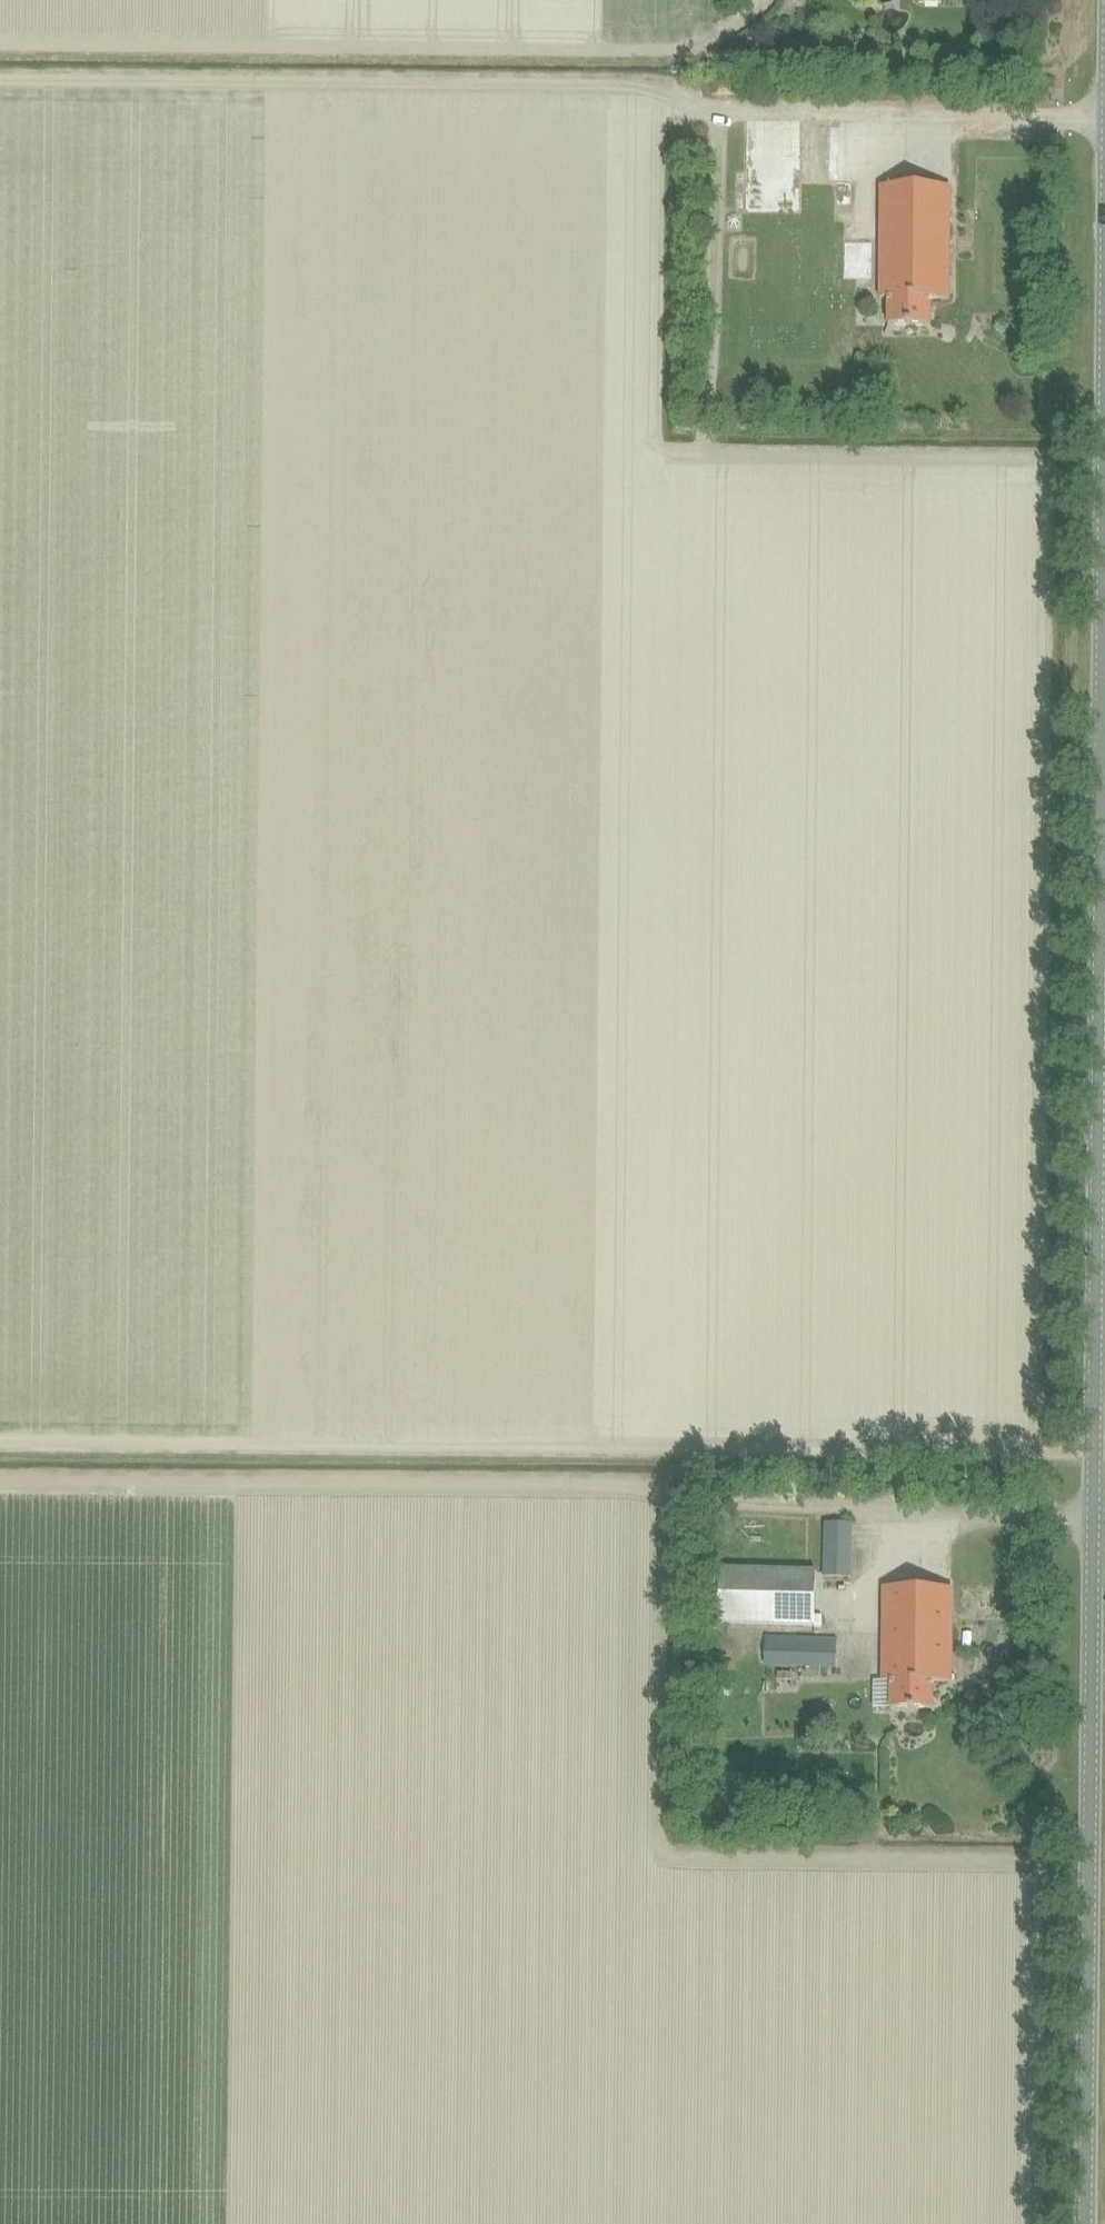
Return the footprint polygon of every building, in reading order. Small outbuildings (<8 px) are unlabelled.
[(947,299),(948,188),(882,187),(881,298),(888,298),(888,326),(930,326),(930,299),(947,299)] [(850,1578),(852,1524),(824,1523),(822,1577),(850,1578)] [(814,1627),(815,1571),(719,1568),(718,1625),(814,1627)] [(950,1682),(951,1589),(884,1588),(883,1681),(890,1681),(890,1708),(932,1709),(933,1682),(950,1682)] [(835,1670),(836,1640),(818,1639),(818,1633),(804,1633),(803,1639),(765,1637),(764,1667),(835,1670)]
